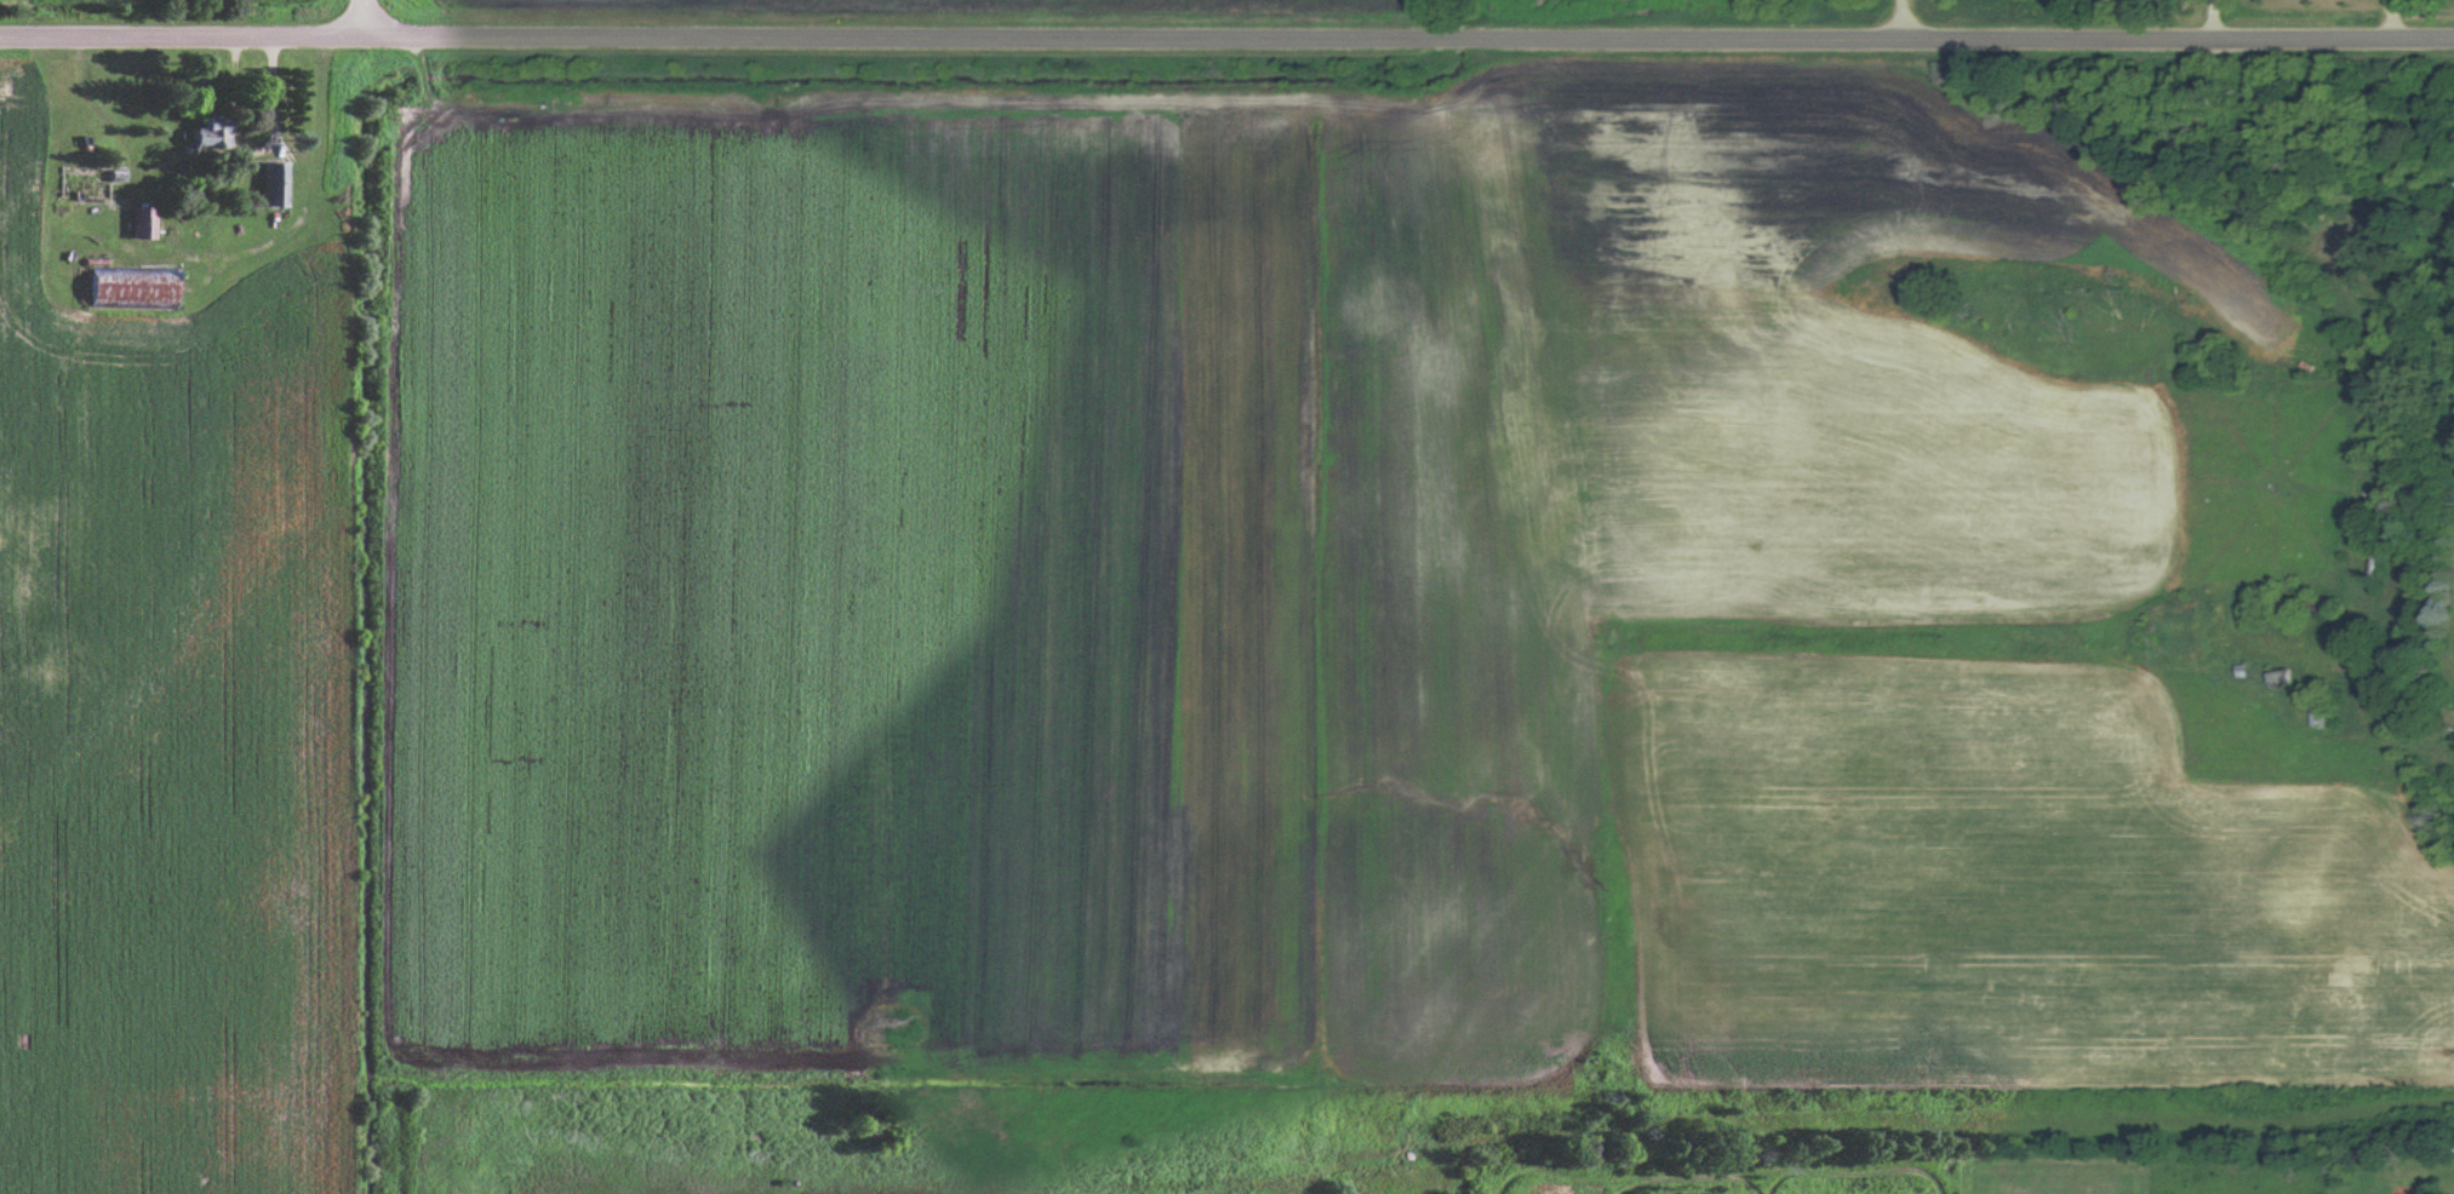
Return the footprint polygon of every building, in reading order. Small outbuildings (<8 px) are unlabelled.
[(202,130),(192,130),(192,150),(227,150),(227,120),(202,120),(202,130)] [(263,210),(285,210),(285,165),(263,165),(263,210)] [(153,242),(153,210),(131,210),(131,242),(153,242)] [(2363,491),(2363,512),(2375,512),(2375,491),(2363,491)] [(2366,576),(2375,577),(2379,544),(2370,543),(2366,576)]
